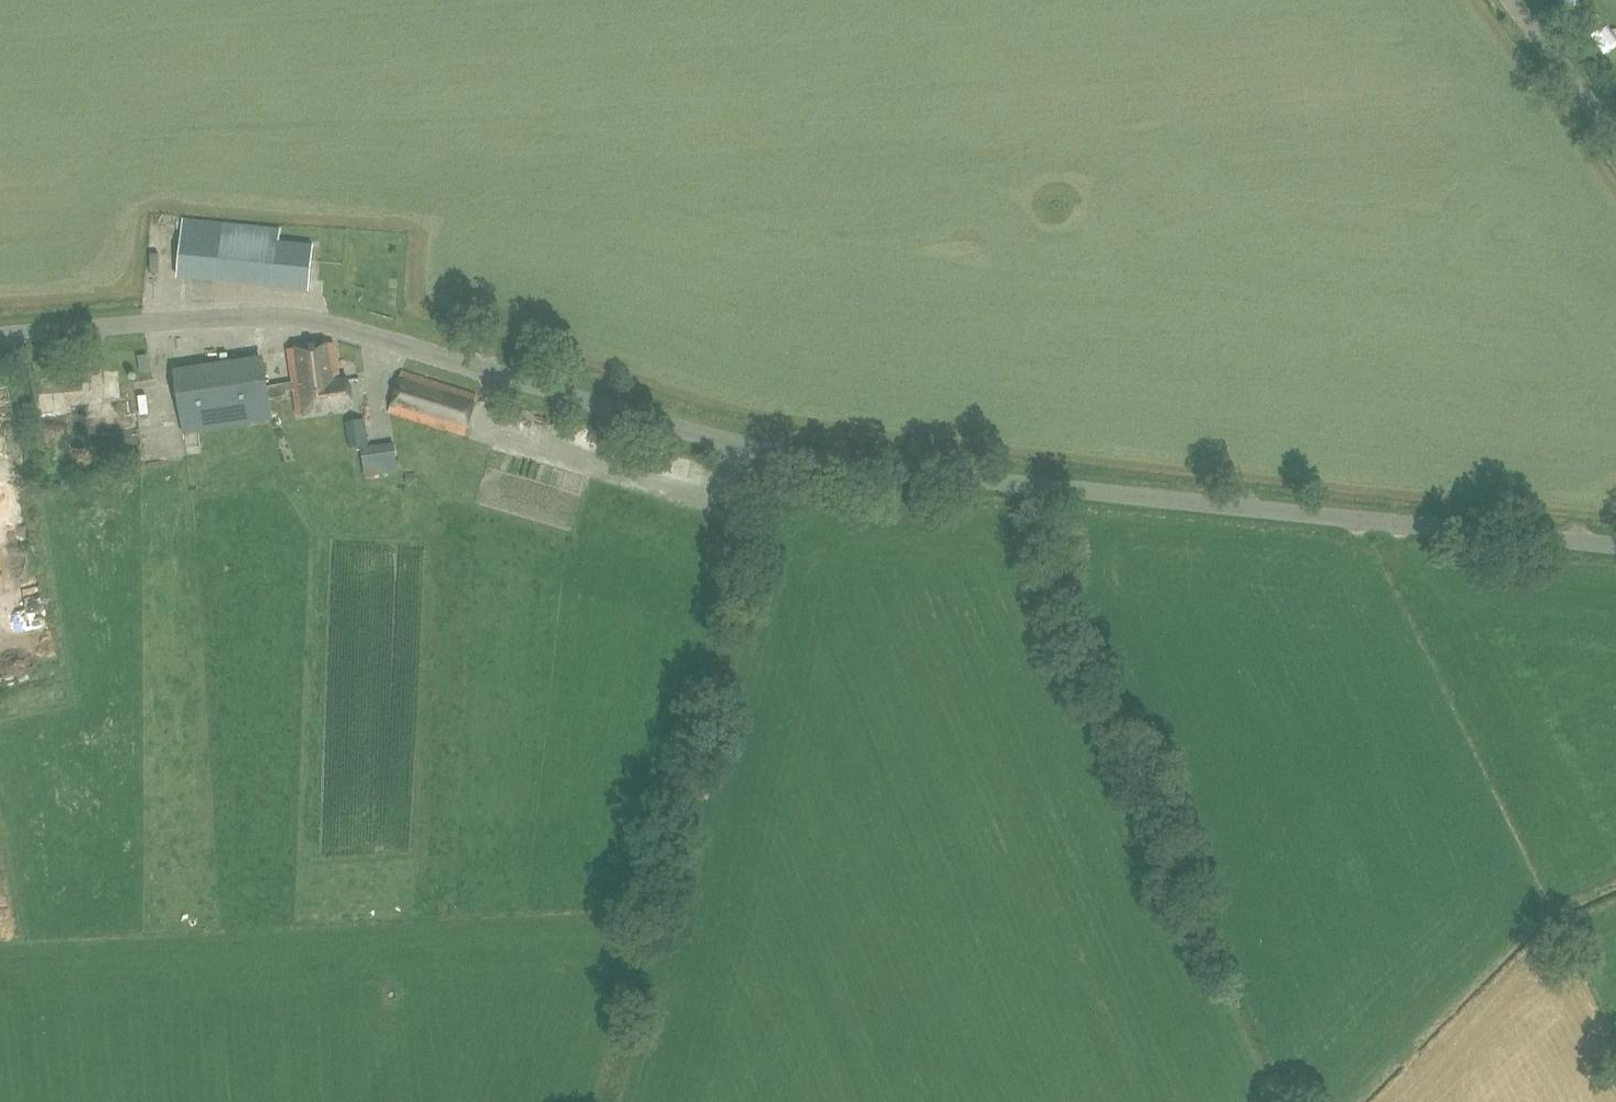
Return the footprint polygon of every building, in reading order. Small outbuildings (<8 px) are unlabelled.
[(183,217),(177,276),(309,290),(314,243),(280,240),(281,227),(183,217)] [(267,386),(268,397),(287,395),(286,390),(293,388),(297,415),(352,407),(348,379),(339,380),(334,342),(288,349),(293,382),(267,386)] [(271,419),(268,397),(267,386),(263,363),(175,376),(183,432),(271,419)] [(463,435),(477,394),(402,370),(388,411),(463,435)] [(137,390),(139,410),(152,409),(151,389),(137,390)] [(367,443),(367,412),(355,412),(355,442),(367,443)] [(98,438),(80,454),(88,464),(106,448),(98,438)] [(365,477),(399,472),(395,443),(362,447),(365,477)]
